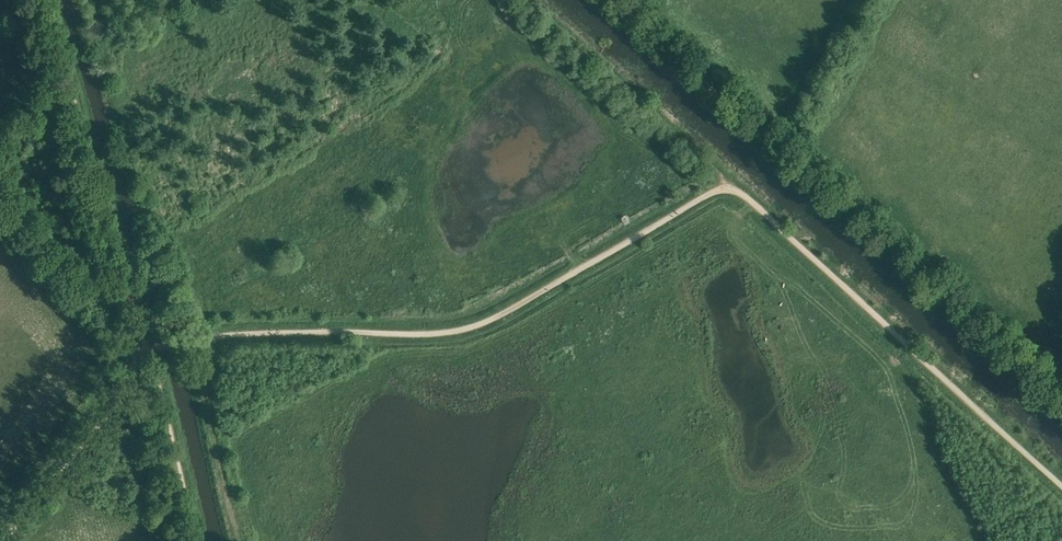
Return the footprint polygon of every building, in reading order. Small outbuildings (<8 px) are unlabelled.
[(132,279),(130,280),(133,291),(136,291),(139,286),(138,281),(132,279)]
